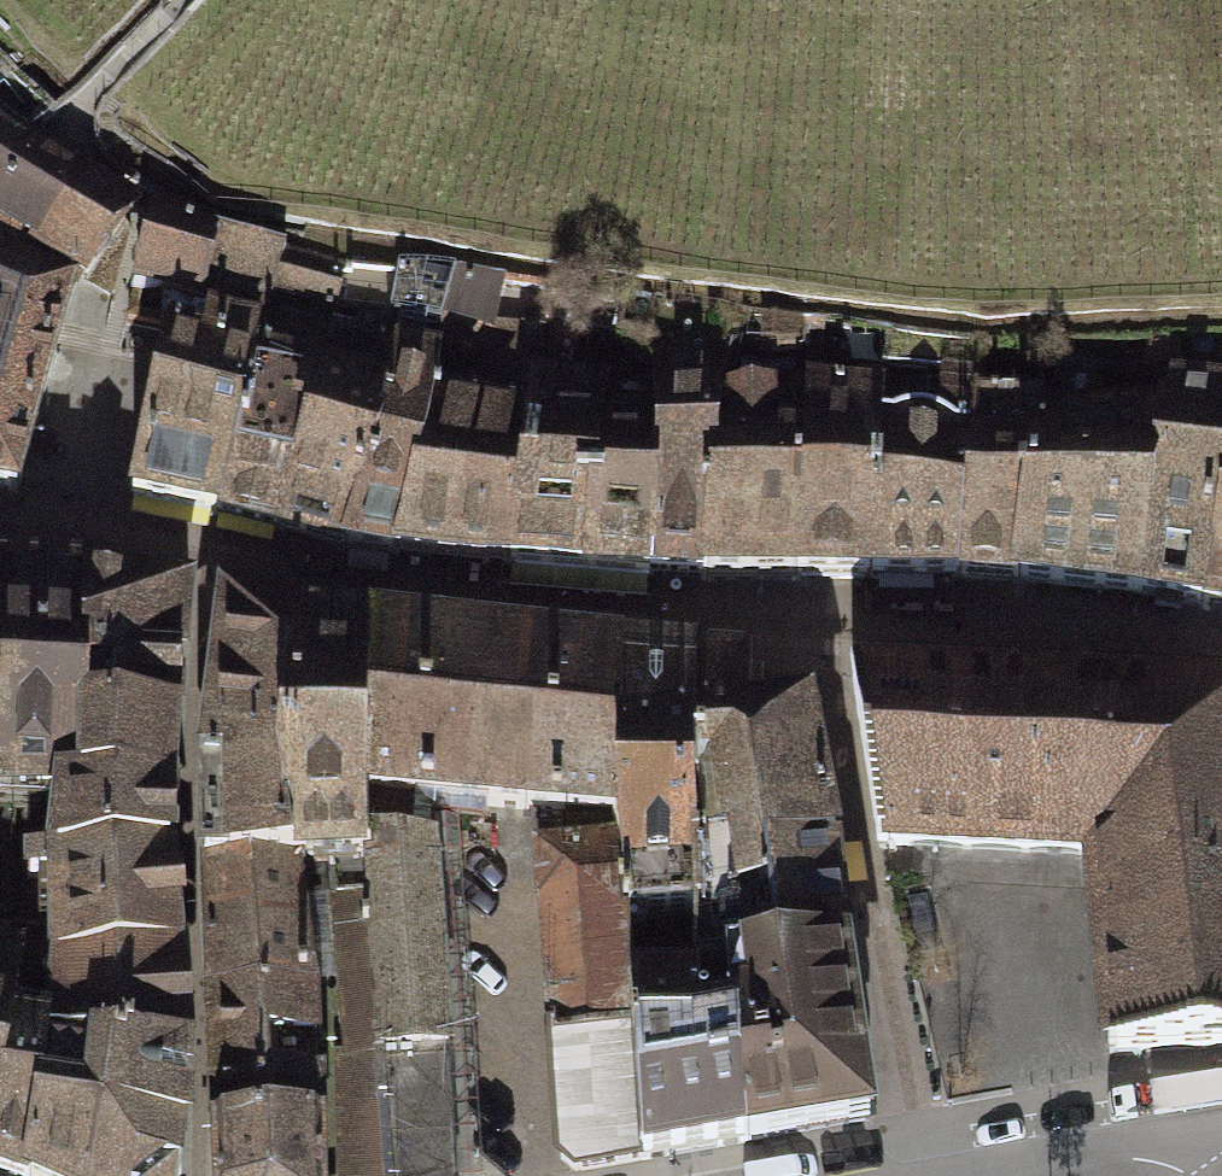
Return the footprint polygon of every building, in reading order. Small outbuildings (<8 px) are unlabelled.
[(32,508),(143,198),(79,153),(36,124),(0,87),(0,500),(32,508)] [(218,226),(155,209),(137,280),(204,294),(206,286),(204,286),(218,226)] [(280,243),(218,226),(204,286),(206,286),(269,300),(280,243)] [(257,330),(216,517),(276,531),(314,411),(333,339),(328,337),(345,260),(280,243),(269,300),(263,318),(257,330)] [(314,411),(276,531),(343,549),(365,473),(368,454),(392,354),(397,314),(391,313),(398,268),(345,260),(328,337),(333,339),(314,411)] [(398,263),(398,268),(391,313),(397,314),(392,354),(368,454),(365,473),(343,549),(344,551),(391,556),(420,455),(429,396),(439,358),(446,318),(455,266),(398,263)] [(155,407),(134,499),(174,508),(216,517),(257,330),(176,312),(155,407)] [(809,348),(809,401),(802,499),(796,580),(865,579),(876,420),(881,365),(888,365),(893,326),(804,317),(804,348),(809,348)] [(548,330),(446,318),(439,358),(429,396),(420,455),(391,556),(510,566),(516,525),(523,472),(539,375),(548,330)] [(549,323),(548,330),(539,375),(523,472),(516,525),(510,566),(556,570),(602,573),(648,577),(661,447),(659,417),(654,418),(653,361),(617,337),(549,323)] [(982,337),(893,326),(888,365),(881,365),(876,420),(865,579),(965,580),(968,514),(968,472),(974,424),(976,392),(982,337)] [(654,358),(653,361),(654,418),(659,417),(661,447),(648,577),(665,578),(707,580),(707,552),(717,403),(724,360),(654,358)] [(1048,397),(1037,457),(1019,582),(1072,589),(1111,595),(1203,607),(1221,505),(1221,500),(1221,391),(1155,382),(1157,403),(1096,411),(1096,375),(1054,372),(1048,397)] [(1048,397),(976,392),(974,424),(968,472),(968,514),(965,580),(1019,582),(1037,457),(1048,397)] [(809,401),(717,403),(707,552),(707,580),(796,580),(802,499),(809,401)] [(1221,505),(1203,607),(1221,610),(1221,500),(1221,505)] [(10,1175),(179,1175),(182,860),(187,719),(201,588),(9,572),(0,572),(0,1171),(10,1175)] [(205,769),(204,860),(291,861),(283,763),(289,694),(297,616),(259,610),(221,603),(219,618),(223,619),(220,667),(205,769)] [(368,626),(297,616),(289,694),(283,763),(291,861),(295,862),(333,860),(340,933),(369,931),(363,858),(363,841),(363,754),(364,708),(368,626)] [(491,639),(368,626),(364,708),(363,754),(363,841),(432,847),(433,858),(460,857),(462,804),(491,807),(491,639)] [(491,639),(491,807),(598,817),(598,848),(543,851),(561,1158),(576,1172),(610,1165),(644,1159),(636,1076),(631,968),(626,923),(614,796),(614,777),(618,652),(555,646),(491,639)] [(698,851),(766,844),(756,749),(756,716),(756,657),(702,651),(704,749),(698,851)] [(695,658),(618,652),(614,777),(614,796),(626,923),(692,918),(697,917),(687,827),(695,658)] [(1108,1054),(1221,1047),(1221,692),(1163,689),(1087,685),(1009,681),(930,677),(851,673),(860,700),(878,843),(1092,856),(1108,1054)] [(756,749),(766,844),(847,836),(825,706),(756,716),(756,749)] [(732,968),(861,952),(847,836),(766,844),(698,851),(701,972),(732,968)] [(447,1057),(433,858),(432,847),(363,841),(363,858),(369,931),(379,1058),(447,1057)] [(456,1175),(482,1175),(460,857),(433,858),(447,1057),(456,1175)] [(312,986),(295,862),(291,861),(204,860),(207,991),(312,986)] [(379,1058),(369,931),(340,933),(350,1051),(337,1064),(341,1175),(387,1175),(379,1058)] [(732,968),(753,1148),(886,1127),(861,952),(732,968)] [(732,968),(701,972),(701,982),(637,981),(641,1041),(650,1166),(753,1148),(732,968)] [(320,1020),(312,986),(207,991),(215,1125),(322,1119),(319,1036),(320,1020)] [(447,1057),(379,1058),(387,1175),(456,1175),(447,1057)] [(322,1119),(215,1125),(217,1175),(323,1175),(322,1119)]
